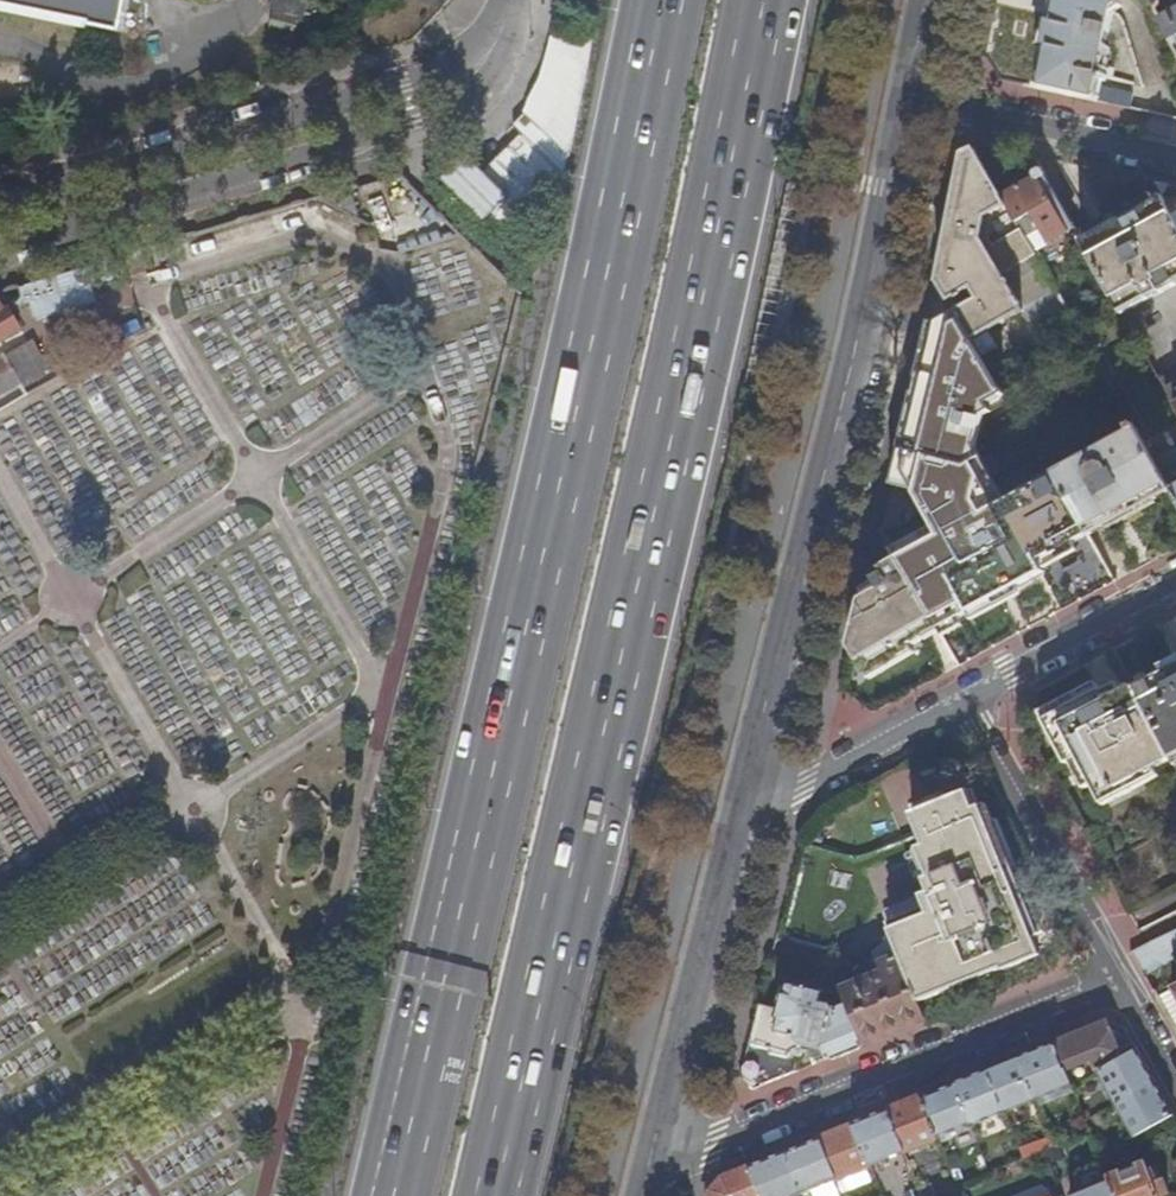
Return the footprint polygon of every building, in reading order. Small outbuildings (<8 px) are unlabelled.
[(130,30),(136,0),(0,0),(0,1),(96,21),(96,24),(130,30)] [(1133,96),(1101,88),(1102,82),(1105,83),(1107,77),(1104,76),(1109,49),(1106,49),(1113,14),(1122,9),(1117,0),(995,0),(984,56),(1000,81),(1130,110),(1133,96)] [(1156,8),(1164,0),(1151,0),(1156,8)] [(1163,22),(1175,15),(1175,0),(1164,0),(1156,8),(1163,22)] [(1175,45),(1175,15),(1163,22),(1175,45)] [(456,154),(432,180),(478,222),(505,227),(566,160),(591,34),(541,24),(522,124),(477,173),(456,154)] [(1023,312),(1022,309),(1002,276),(1036,256),(1020,230),(993,246),(987,249),(981,238),(985,218),(993,214),(1007,207),(1001,196),(974,150),(964,155),(951,219),(943,261),(939,283),(950,302),(974,288),(981,298),(956,312),(972,340),(973,342),(1023,312)] [(1011,191),(1001,196),(1007,207),(1016,223),(1030,214),(1047,245),(1070,232),(1033,178),(1017,187),(1014,182),(1008,186),(1011,191)] [(1174,217),(1163,196),(1120,219),(1081,239),(1081,240),(1094,262),(1160,378),(1175,369),(1175,221),(1174,217)] [(1020,230),(1016,223),(1007,207),(993,214),(989,239),(993,246),(1020,230)] [(1081,269),(1094,262),(1081,240),(1068,247),(1081,269)] [(1055,291),(1052,285),(1042,267),(1036,256),(1002,276),(1022,309),(1055,291)] [(1055,260),(1042,267),(1052,285),(1065,277),(1055,260)] [(958,347),(972,340),(956,312),(950,302),(939,283),(935,306),(958,347)] [(950,302),(956,312),(981,298),(974,288),(950,302)] [(24,329),(15,314),(10,306),(6,309),(0,299),(0,342),(11,336),(24,329)] [(9,356),(0,361),(0,397),(2,396),(2,397),(25,384),(26,386),(54,371),(36,341),(9,356)] [(1162,381),(1175,407),(1175,374),(1162,381)] [(1162,381),(1152,386),(1175,428),(1175,407),(1162,381)] [(1025,429),(992,448),(1013,485),(1032,474),(1046,466),(1025,429)] [(1136,431),(1096,454),(1130,512),(1150,501),(1151,502),(1171,493),(1160,475),(1136,431)] [(1096,454),(1053,477),(1057,483),(1070,506),(1088,537),(1107,527),(1106,525),(1130,512),(1096,454)] [(1160,475),(1171,493),(1175,502),(1175,467),(1160,475)] [(1023,502),(1042,491),(1032,474),(1013,485),(1023,502)] [(1055,514),(1070,506),(1057,483),(1042,491),(1055,514)] [(926,520),(939,542),(944,549),(959,541),(943,511),(926,520)] [(1010,582),(1041,566),(1012,513),(959,541),(944,549),(978,608),(992,601),(988,594),(1010,582)] [(1043,518),(1034,523),(1073,589),(1087,581),(1097,576),(1070,529),(1065,531),(1057,517),(1047,523),(1043,518)] [(999,646),(978,608),(944,549),(939,542),(919,554),(955,622),(939,631),(960,667),(975,659),(999,646)] [(920,626),(932,619),(897,559),(881,568),(884,573),(875,579),(880,589),(862,599),(851,645),(869,679),(871,678),(869,672),(883,664),(910,649),(913,654),(916,652),(913,647),(927,639),(925,635),(920,626)] [(925,635),(938,628),(932,619),(920,626),(925,635)] [(1174,667),(1136,686),(1174,759),(1175,758),(1175,666),(1174,667)] [(1156,769),(1174,759),(1136,686),(1135,685),(1108,699),(1099,682),(1069,698),(1042,712),(1049,725),(1069,763),(1073,762),(1087,788),(1095,785),(1106,806),(1160,778),(1156,769)] [(1037,936),(1030,939),(1021,917),(1013,895),(1006,875),(1013,873),(1012,869),(1005,873),(987,828),(996,824),(992,816),(988,806),(974,812),(968,796),(973,794),(972,792),(913,814),(927,852),(921,854),(922,856),(928,854),(937,876),(924,880),(929,892),(921,896),(930,920),(893,935),(893,936),(901,955),(917,996),(949,984),(999,964),(1002,972),(1025,963),(1039,958),(1032,941),(1038,938),(1037,936)] [(916,883),(924,880),(937,876),(928,854),(922,856),(921,854),(907,860),(916,883)] [(1023,890),(1013,895),(1021,917),(1030,939),(1037,936),(1038,938),(1042,937),(1023,890)] [(883,911),(893,935),(930,920),(921,896),(883,911)] [(1145,976),(1175,961),(1175,933),(1133,955),(1140,967),(1145,976)] [(875,951),(880,964),(901,955),(893,936),(875,951)] [(926,1019),(917,996),(901,955),(880,964),(884,973),(853,986),(847,972),(839,979),(850,1005),(865,1044),(896,1031),(926,1019)] [(838,1054),(865,1044),(850,1005),(841,1008),(823,1006),(826,989),(821,988),(824,975),(802,969),(799,983),(789,982),(783,1008),(759,1003),(750,1041),(740,1076),(754,1088),(796,1071),(797,1055),(803,1056),(804,1048),(813,1050),(822,1046),(827,1059),(838,1054)] [(839,979),(824,975),(821,988),(826,989),(823,1006),(841,1008),(850,1005),(839,979)] [(1174,989),(1157,998),(1175,1031),(1175,994),(1174,989)] [(1080,1034),(1055,1044),(1066,1070),(1092,1060),(1099,1073),(1123,1059),(1108,1023),(1080,1034)] [(1036,1052),(1020,1058),(1036,1099),(1071,1085),(1066,1070),(1055,1044),(1036,1052)] [(1099,1073),(1116,1105),(1157,1083),(1142,1057),(1138,1050),(1123,1059),(1099,1073)] [(1002,1065),(989,1071),(1005,1112),(1036,1099),(1020,1058),(1002,1065)] [(969,1079),(955,1084),(971,1125),(1005,1112),(989,1071),(969,1079)] [(1164,1096),(1157,1083),(1116,1105),(1134,1137),(1175,1114),(1164,1096)] [(934,1093),(922,1098),(938,1138),(971,1125),(955,1084),(934,1093)] [(903,1105),(889,1111),(904,1151),(938,1138),(922,1098),(903,1105)] [(869,1119),(854,1125),(870,1166),(905,1152),(904,1151),(889,1111),(869,1119)] [(836,1132),(820,1138),(837,1179),(870,1166),(854,1125),(836,1132)] [(802,1146),(785,1153),(801,1194),(837,1179),(820,1138),(802,1146)] [(1039,1182),(1055,1176),(1044,1150),(1029,1157),(1039,1182)] [(751,1166),(762,1195),(796,1195),(801,1194),(785,1153),(764,1161),(751,1166)] [(1109,1179),(1116,1195),(1164,1195),(1169,1194),(1164,1181),(1154,1184),(1146,1164),(1109,1179)] [(751,1166),(734,1173),(724,1177),(712,1190),(710,1195),(762,1195),(751,1166)] [(875,1178),(870,1166),(837,1179),(842,1191),(875,1178)] [(1109,1179),(1071,1195),(1116,1195),(1109,1179)] [(1044,1187),(1021,1195),(1048,1195),(1044,1187)]
